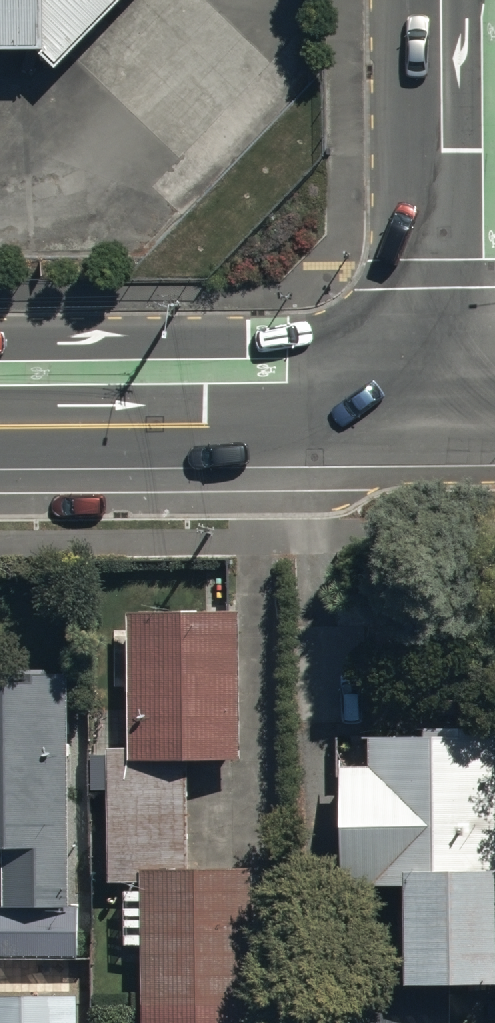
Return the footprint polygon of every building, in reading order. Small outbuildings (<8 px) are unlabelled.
[(53,42),(97,0),(0,0),(0,43),(53,42)] [(137,1022),(252,1022),(251,867),(187,868),(186,753),(239,753),(238,606),(127,607),(128,744),(107,745),(107,756),(86,756),(86,789),(106,789),(106,877),(137,877),(137,1022)] [(74,952),(74,901),(67,901),(67,669),(1,669),(1,676),(0,676),(0,952),(74,952)] [(403,986),(494,984),(494,722),(420,722),(420,735),(338,735),(338,879),(403,879),(403,986)] [(74,993),(0,994),(0,1022),(74,1022),(74,993)] [(449,1001),(346,1002),(346,1022),(450,1022),(449,1001)]
